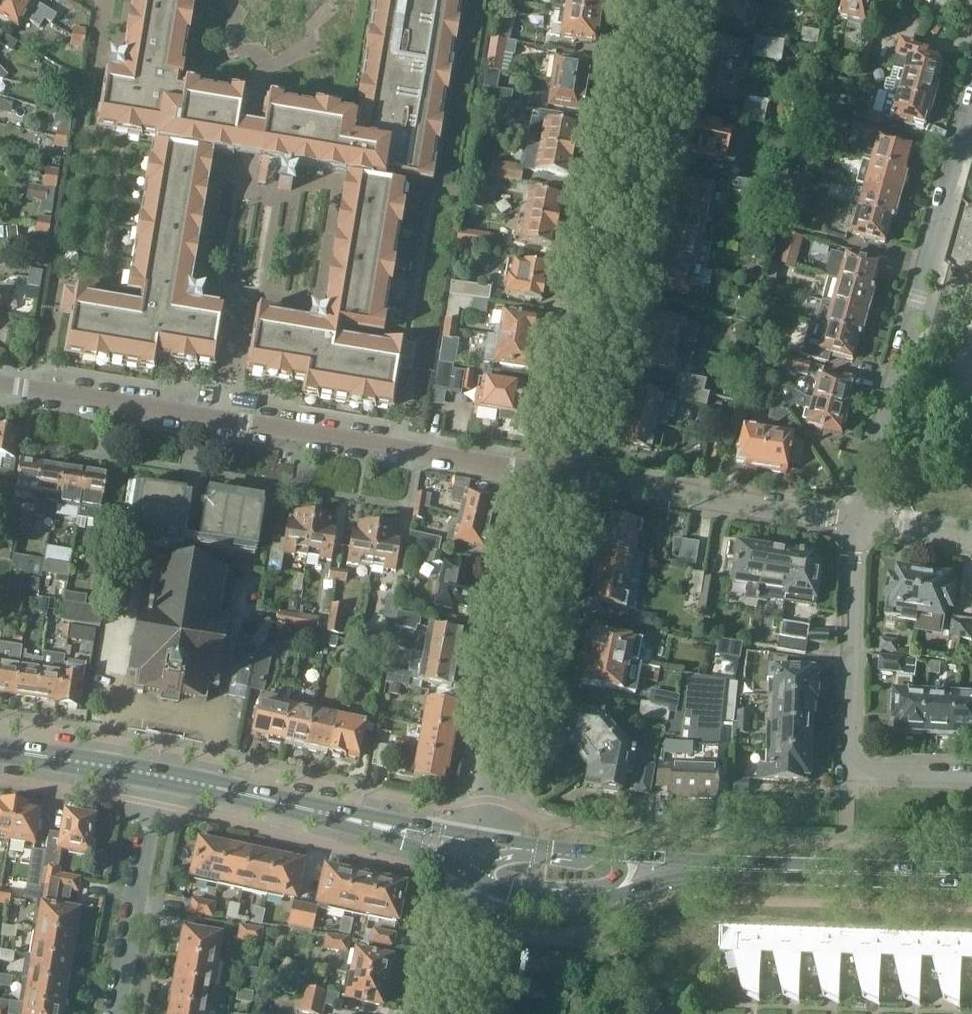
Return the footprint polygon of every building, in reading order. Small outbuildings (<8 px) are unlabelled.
[(44,20),(13,0),(0,0),(0,17),(18,29),(24,19),(39,28),(44,20)] [(44,20),(51,24),(56,16),(35,2),(36,0),(13,0),(44,20)] [(158,137),(166,89),(177,90),(178,80),(179,79),(172,78),(174,66),(180,67),(181,65),(185,36),(186,34),(180,33),(184,10),(190,11),(190,8),(192,0),(134,0),(132,14),(126,13),(122,39),(127,40),(124,60),(110,58),(108,71),(109,71),(107,78),(107,80),(102,112),(99,111),(97,122),(100,123),(99,127),(115,130),(117,130),(118,124),(141,128),(140,134),(143,134),(158,137)] [(381,4),(378,3),(378,5),(373,30),(369,54),(365,80),(365,81),(368,81),(364,103),(361,103),(361,104),(359,118),(380,121),(372,171),(392,175),(426,180),(428,168),(431,169),(432,167),(436,142),(440,118),(444,92),(444,91),(441,91),(445,69),(448,69),(448,68),(452,43),(452,41),(449,41),(453,19),(456,20),(456,18),(459,0),(381,0),(381,4)] [(564,13),(600,19),(600,16),(603,14),(604,7),(602,5),(603,2),(601,2),(601,0),(567,0),(564,13)] [(709,3),(711,6),(710,8),(711,9),(710,17),(746,22),(747,10),(753,11),(754,0),(709,0),(709,3)] [(864,23),(868,6),(867,6),(869,0),(842,0),(838,17),(848,19),(846,27),(862,31),(864,23)] [(508,11),(510,3),(498,1),(497,9),(508,11)] [(891,10),(881,3),(876,9),(886,17),(891,10)] [(600,20),(600,19),(564,13),(562,28),(556,27),(554,36),(594,43),(595,34),(597,34),(598,32),(600,30),(601,23),(600,20)] [(933,21),(927,31),(936,36),(942,26),(933,21)] [(819,30),(802,26),(800,39),(816,42),(819,30)] [(72,37),(85,39),(86,30),(74,28),(72,37)] [(18,41),(4,32),(0,38),(0,42),(12,50),(18,41)] [(864,34),(858,57),(868,60),(875,37),(864,34)] [(71,45),(84,47),(85,39),(72,37),(71,45)] [(486,69),(500,71),(503,54),(514,56),(516,42),(492,38),(486,69)] [(758,59),(781,63),(784,42),(761,38),(758,59)] [(700,68),(737,74),(745,76),(750,49),(706,41),(705,44),(701,46),(700,52),(703,55),(700,68)] [(905,60),(902,70),(937,80),(937,79),(936,79),(940,67),(936,60),(930,59),(932,52),(923,50),(924,49),(900,42),(896,58),(905,60)] [(557,57),(553,81),(587,87),(587,86),(588,86),(590,71),(585,70),(587,62),(557,57)] [(868,60),(858,57),(854,71),(865,73),(868,60)] [(896,93),(931,103),(934,93),(937,91),(939,85),(937,82),(937,80),(902,70),(893,67),(889,80),(886,79),(883,89),(888,91),(896,93)] [(61,68),(57,80),(60,81),(71,85),(76,73),(71,72),(61,68)] [(736,84),(737,74),(700,68),(698,81),(695,83),(694,89),(696,91),(696,95),(732,101),(733,99),(741,101),(744,86),(736,84)] [(496,89),(500,71),(486,69),(481,101),(510,106),(512,92),(496,89)] [(586,89),(587,87),(553,81),(549,105),(579,109),(580,101),(584,101),(585,97),(586,97),(587,90),(586,89)] [(65,85),(63,93),(76,95),(78,87),(65,85)] [(166,89),(158,137),(157,146),(204,153),(211,155),(211,153),(233,157),(234,150),(235,150),(241,116),(244,117),(246,106),(243,105),(244,101),(243,101),(214,96),(190,94),(186,91),(184,91),(177,90),(166,89)] [(931,103),(896,93),(888,91),(882,115),(923,127),(926,118),(927,118),(928,116),(931,114),(933,108),(930,105),(931,103)] [(63,93),(62,102),(75,104),(76,95),(63,93)] [(748,95),(747,102),(744,101),(741,116),(764,121),(769,100),(748,95)] [(294,169),(295,167),(348,176),(348,177),(355,179),(391,184),(392,175),(372,171),(380,121),(359,118),(360,122),(326,114),(269,105),(268,105),(267,109),(264,109),(262,120),(266,120),(260,154),(261,154),(260,161),(262,162),(259,178),(258,184),(265,185),(269,163),(282,165),(282,167),(283,167),(281,175),(280,175),(278,188),(291,190),(293,177),(292,177),(294,169)] [(878,125),(881,113),(858,107),(855,119),(878,125)] [(533,118),(528,143),(573,152),(575,142),(578,139),(579,133),(577,130),(578,127),(561,124),(563,115),(541,111),(539,120),(533,118)] [(58,129),(56,138),(69,140),(70,131),(73,116),(57,113),(54,128),(58,129)] [(867,140),(861,161),(906,172),(906,171),(904,170),(911,148),(878,139),(881,130),(853,122),(829,116),(826,129),(849,135),(867,140)] [(685,150),(684,153),(725,162),(725,159),(735,161),(738,145),(736,145),(738,132),(731,131),(732,128),(702,122),(702,124),(691,121),(687,137),(684,139),(683,146),(685,150)] [(476,136),(484,138),(486,129),(477,127),(476,136)] [(818,144),(815,139),(806,137),(804,144),(817,147),(818,144)] [(67,154),(69,140),(56,138),(54,152),(67,154)] [(571,163),(573,152),(528,143),(523,168),(569,177),(569,174),(572,172),(573,166),(571,163)] [(157,146),(155,145),(152,164),(158,164),(154,188),(148,187),(142,220),(148,221),(144,244),(138,243),(133,277),(139,278),(137,290),(137,291),(144,292),(187,299),(188,292),(188,291),(211,155),(204,153),(157,146)] [(794,145),(789,166),(798,168),(803,147),(794,145)] [(855,184),(899,196),(902,185),(905,184),(907,177),(906,176),(905,174),(906,172),(861,161),(855,184)] [(521,180),(523,168),(493,163),(491,176),(521,180)] [(47,164),(46,172),(58,174),(60,166),(47,164)] [(784,186),(787,172),(755,165),(752,179),(784,186)] [(793,189),(798,168),(789,166),(784,187),(793,189)] [(58,174),(46,172),(44,181),(57,183),(58,174)] [(728,188),(756,194),(758,182),(730,176),(728,188)] [(355,179),(348,177),(325,313),(325,315),(324,322),(338,325),(374,330),(376,318),(382,319),(383,316),(387,287),(388,285),(382,284),(386,261),(392,262),(392,259),(397,231),(397,228),(391,227),(395,204),(401,205),(401,202),(404,187),(391,184),(355,179)] [(676,191),(673,205),(714,214),(714,211),(709,210),(714,185),(679,177),(678,181),(675,184),(674,187),(676,191)] [(31,181),(29,194),(46,197),(48,184),(31,181)] [(855,184),(849,206),(893,218),(893,216),(896,215),(898,208),(896,205),(899,196),(855,184)] [(809,196),(791,191),(788,204),(805,208),(809,196)] [(524,216),(558,223),(560,212),(563,210),(564,204),(562,201),(563,198),(529,192),(524,216)] [(668,227),(666,233),(702,241),(707,221),(712,222),(714,214),(673,205),(670,216),(667,218),(666,223),(668,227)] [(893,218),(849,206),(843,230),(884,242),(891,219),(892,220),(893,218)] [(798,213),(788,210),(786,210),(782,224),(794,226),(798,213)] [(37,225),(50,227),(51,218),(39,216),(37,225)] [(558,223),(524,216),(520,241),(553,248),(554,245),(557,243),(558,236),(556,234),(558,223)] [(50,227),(37,225),(36,234),(49,236),(50,227)] [(846,232),(829,227),(828,234),(845,238),(846,232)] [(490,235),(460,230),(458,242),(488,247),(490,235)] [(663,249),(660,261),(701,270),(704,258),(699,257),(702,241),(666,233),(665,238),(662,241),(661,245),(663,249)] [(34,243),(33,251),(45,253),(47,245),(34,243)] [(798,252),(779,246),(775,261),(794,266),(798,252)] [(33,251),(32,260),(44,262),(45,253),(33,251)] [(832,254),(826,277),(873,291),(873,288),(872,288),(878,267),(832,254)] [(511,260),(505,294),(505,295),(542,301),(542,297),(545,295),(546,289),(545,285),(548,267),(511,260)] [(699,280),(701,270),(660,261),(657,274),(654,277),(653,281),(654,285),(655,285),(654,288),(690,296),(694,279),(699,280)] [(764,271),(748,268),(746,279),(762,282),(764,271)] [(41,280),(43,271),(30,269),(29,278),(41,280)] [(766,270),(762,285),(772,288),(776,273),(766,270)] [(822,300),(867,313),(868,310),(867,309),(868,304),(869,304),(870,302),(873,301),(875,294),(873,291),(826,277),(826,278),(828,279),(822,300)] [(28,300),(38,301),(40,288),(40,289),(41,280),(29,278),(27,286),(30,287),(28,300)] [(11,290),(14,285),(9,282),(6,286),(2,284),(0,287),(0,309),(11,290)] [(449,295),(487,300),(489,300),(491,288),(451,282),(449,295)] [(772,288),(762,285),(760,296),(770,299),(772,288)] [(187,299),(144,292),(142,306),(141,306),(141,309),(104,302),(105,296),(79,292),(66,289),(62,312),(73,314),(67,354),(85,357),(86,351),(109,355),(108,361),(125,364),(139,366),(142,366),(143,361),(154,363),(156,363),(157,357),(169,359),(172,359),(173,353),(196,357),(195,363),(197,364),(213,366),(214,362),(215,362),(217,362),(219,351),(216,351),(221,317),(220,317),(222,310),(200,306),(202,293),(188,291),(188,292),(187,299)] [(487,300),(449,295),(444,328),(456,330),(459,308),(471,310),(485,312),(487,300)] [(826,325),(842,330),(861,335),(861,334),(864,333),(866,326),(864,323),(865,321),(863,321),(865,317),(866,316),(867,313),(822,300),(816,323),(826,326),(826,325)] [(409,369),(413,347),(400,345),(374,341),(373,347),(336,341),(336,339),(338,325),(324,322),(325,315),(325,313),(312,311),(310,324),(310,325),(286,321),(280,320),(281,313),(260,309),(259,314),(259,316),(258,323),(257,323),(252,357),(248,356),(247,367),(250,368),(249,372),(265,375),(267,375),(268,369),(291,373),(290,379),(293,379),(305,381),(304,387),(306,388),(318,390),(317,395),(319,396),(348,401),(350,401),(351,395),(365,398),(375,399),(373,405),(376,405),(392,408),(398,367),(409,369)] [(749,311),(736,309),(735,317),(747,319),(749,311)] [(502,311),(498,337),(531,342),(532,333),(533,333),(534,330),(537,329),(538,322),(536,320),(536,317),(502,311)] [(642,338),(682,347),(695,350),(700,324),(687,321),(661,315),(661,316),(649,313),(647,322),(646,321),(645,325),(643,328),(642,331),(643,335),(642,338)] [(827,362),(829,353),(853,359),(859,338),(860,338),(861,335),(842,330),(826,325),(826,326),(816,323),(811,321),(804,346),(815,349),(812,358),(827,362)] [(454,340),(456,330),(444,328),(440,362),(453,364),(457,340),(454,340)] [(531,342),(498,337),(488,335),(484,361),(494,363),(528,368),(528,365),(532,363),(533,357),(530,355),(531,351),(529,351),(531,342)] [(676,374),(682,347),(642,338),(642,340),(638,343),(636,349),(639,353),(638,355),(639,355),(637,364),(650,367),(649,368),(676,374)] [(749,342),(736,339),(731,358),(744,361),(749,342)] [(808,374),(811,363),(791,357),(788,369),(808,374)] [(439,362),(434,390),(461,395),(462,389),(470,391),(474,372),(465,371),(464,372),(452,370),(453,364),(440,362),(439,362)] [(674,386),(681,387),(701,392),(704,380),(677,373),(674,386)] [(819,375),(813,398),(847,408),(848,406),(851,405),(853,399),(850,396),(851,393),(850,393),(852,384),(819,375)] [(523,386),(479,379),(474,407),(501,411),(499,419),(515,422),(516,414),(519,414),(523,386)] [(773,382),(771,384),(774,390),(778,395),(786,410),(795,405),(798,393),(790,386),(773,382)] [(774,390),(771,384),(770,386),(766,408),(771,409),(774,390)] [(708,394),(701,392),(681,387),(678,399),(706,406),(708,394)] [(627,399),(623,415),(657,423),(660,411),(669,413),(671,402),(663,400),(663,397),(632,389),(630,399),(627,399)] [(847,408),(813,398),(798,395),(795,405),(810,409),(806,425),(840,434),(841,430),(842,429),(845,428),(847,421),(844,419),(847,408)] [(759,466),(761,466),(767,432),(743,428),(746,407),(735,405),(731,428),(742,430),(737,461),(746,462),(745,464),(748,464),(750,467),(756,468),(759,466)] [(654,436),(657,423),(623,415),(619,432),(622,433),(619,443),(651,451),(652,447),(660,449),(663,438),(654,436)] [(0,470),(2,457),(13,459),(17,430),(0,427),(0,470)] [(793,436),(767,432),(761,466),(772,468),(774,471),(780,472),(783,470),(786,470),(787,463),(799,465),(803,443),(801,441),(792,439),(793,436)] [(711,457),(721,459),(725,440),(716,438),(711,457)] [(16,489),(14,498),(32,500),(36,501),(39,482),(37,482),(39,473),(41,473),(43,464),(32,462),(20,460),(18,474),(16,489)] [(34,514),(34,516),(45,518),(48,501),(59,503),(65,467),(54,466),(43,464),(41,473),(39,473),(37,482),(39,482),(36,501),(34,514)] [(59,503),(58,505),(70,507),(79,509),(82,489),(83,489),(85,480),(82,479),(83,470),(74,469),(65,467),(59,503)] [(79,513),(78,518),(88,519),(106,522),(109,504),(103,503),(107,474),(83,470),(82,479),(85,480),(83,489),(82,489),(79,509),(79,513)] [(454,490),(452,499),(453,501),(462,503),(459,515),(491,523),(494,511),(495,510),(494,506),(495,500),(486,497),(487,496),(468,491),(471,480),(456,478),(454,490)] [(132,542),(132,544),(177,551),(177,549),(181,527),(186,528),(187,517),(183,517),(186,496),(186,492),(142,485),(141,487),(142,487),(133,542),(132,542)] [(417,493),(415,504),(424,506),(431,508),(433,495),(426,494),(417,493)] [(206,496),(199,540),(201,541),(223,544),(222,549),(232,551),(233,546),(256,550),(257,550),(265,505),(263,505),(208,496),(206,496)] [(414,512),(413,518),(422,519),(424,506),(415,504),(414,512)] [(273,538),(268,571),(281,573),(284,553),(295,555),(296,554),(307,556),(314,515),(311,515),(309,511),(302,510),(299,513),(295,512),(293,521),(288,520),(285,540),(273,538)] [(22,518),(21,525),(33,527),(34,520),(34,516),(34,514),(23,512),(22,518)] [(314,515),(307,556),(320,558),(319,559),(332,561),(337,528),(332,527),(334,518),(330,518),(327,514),(321,513),(317,516),(314,515)] [(451,527),(448,539),(453,540),(453,541),(474,546),(475,544),(484,546),(486,540),(488,537),(488,535),(491,523),(459,515),(456,528),(451,527)] [(605,518),(599,546),(637,553),(642,525),(605,518)] [(353,530),(347,563),(372,567),(379,526),(375,525),(373,522),(366,521),(363,523),(359,522),(357,531),(353,530)] [(379,526),(372,567),(372,566),(384,568),(384,569),(396,571),(401,538),(396,538),(398,529),(394,528),(392,525),(385,524),(382,526),(379,526)] [(419,549),(421,539),(410,536),(408,547),(419,549)] [(699,543),(683,541),(680,562),(695,564),(699,543)] [(748,585),(746,599),(744,608),(755,610),(759,586),(757,586),(760,567),(765,568),(768,549),(730,543),(728,557),(735,558),(731,582),(748,585)] [(48,545),(45,561),(70,565),(73,549),(48,545)] [(594,574),(632,581),(639,583),(645,555),(637,553),(599,546),(594,574)] [(422,549),(420,560),(444,565),(440,581),(435,605),(452,609),(453,603),(470,607),(474,588),(465,586),(469,568),(452,565),(444,564),(446,554),(437,552),(422,549)] [(781,628),(785,601),(793,553),(768,549),(765,568),(760,567),(757,586),(759,586),(755,610),(753,624),(781,628)] [(804,554),(793,553),(785,601),(812,606),(817,575),(815,574),(816,567),(810,559),(803,557),(804,554)] [(129,664),(127,674),(137,676),(134,690),(144,691),(161,693),(160,695),(162,695),(161,701),(178,703),(179,698),(181,698),(181,697),(198,699),(197,700),(207,702),(209,688),(219,689),(220,679),(228,627),(229,627),(230,617),(221,615),(228,569),(218,568),(217,568),(166,560),(166,559),(155,557),(148,603),(139,602),(137,612),(138,612),(130,664),(129,664)] [(29,564),(27,573),(42,576),(42,573),(45,561),(30,558),(29,564)] [(45,561),(42,573),(57,576),(68,578),(70,565),(45,561)] [(330,568),(329,579),(336,580),(338,570),(330,568)] [(903,620),(919,622),(919,619),(926,571),(914,569),(912,571),(900,569),(898,579),(891,578),(888,599),(886,615),(904,617),(903,620)] [(338,570),(336,580),(345,581),(346,571),(338,570)] [(937,573),(926,571),(919,619),(943,623),(944,617),(945,617),(946,607),(953,608),(956,588),(949,587),(951,578),(939,576),(937,573)] [(701,595),(703,577),(704,574),(692,572),(688,592),(701,595)] [(626,610),(632,581),(594,574),(589,603),(626,610)] [(11,575),(9,591),(24,593),(26,577),(11,575)] [(714,603),(717,580),(703,577),(701,595),(698,612),(717,615),(719,604),(714,603)] [(31,578),(29,590),(38,592),(40,580),(31,578)] [(394,579),(391,597),(399,598),(402,580),(394,579)] [(66,592),(61,620),(100,626),(103,608),(86,605),(87,596),(66,592)] [(37,605),(36,611),(45,612),(47,600),(37,599),(37,605)] [(331,605),(326,632),(338,634),(340,626),(342,626),(342,624),(340,624),(343,607),(331,605)] [(279,611),(276,624),(295,627),(297,614),(279,611)] [(398,612),(395,626),(416,630),(417,625),(420,626),(421,616),(398,612)] [(297,614),(295,627),(317,630),(319,618),(297,614)] [(646,619),(645,626),(654,628),(656,618),(650,616),(646,619)] [(950,636),(961,638),(964,617),(954,616),(953,619),(952,619),(950,636)] [(961,638),(971,640),(971,636),(971,619),(964,617),(961,638)] [(70,626),(68,638),(86,640),(94,642),(95,630),(88,629),(70,626)] [(429,626),(424,653),(457,659),(459,647),(463,647),(465,634),(462,633),(462,632),(429,626)] [(588,651),(587,654),(636,663),(640,642),(617,637),(618,632),(607,629),(605,635),(592,632),(591,636),(587,635),(584,650),(588,651)] [(829,631),(809,631),(808,642),(828,643),(829,631)] [(315,635),(314,643),(323,645),(324,636),(315,635)] [(324,636),(323,645),(336,647),(337,638),(324,636)] [(394,637),(392,647),(405,650),(406,639),(394,637)] [(778,637),(778,649),(806,655),(808,642),(778,637)] [(899,640),(882,638),(881,650),(882,650),(897,652),(899,640)] [(741,644),(716,639),(713,655),(738,660),(741,644)] [(15,694),(13,693),(15,684),(18,684),(19,676),(18,675),(19,665),(22,650),(22,647),(1,644),(0,648),(0,692),(15,694)] [(258,649),(249,689),(263,692),(273,652),(258,649)] [(15,684),(13,693),(15,694),(37,697),(43,659),(32,657),(32,656),(26,655),(27,651),(22,650),(19,665),(18,675),(19,676),(18,684),(15,684)] [(388,671),(386,683),(410,687),(419,689),(421,682),(452,687),(452,686),(455,687),(458,674),(454,673),(457,659),(424,653),(413,651),(409,674),(388,671)] [(43,659),(37,697),(56,700),(56,703),(57,700),(58,690),(61,691),(63,683),(61,682),(64,663),(66,655),(59,654),(55,654),(44,652),(43,659)] [(769,653),(746,652),(745,663),(769,664),(769,653)] [(636,663),(587,654),(581,683),(632,693),(634,681),(645,684),(649,666),(641,664),(636,663)] [(236,656),(231,683),(233,683),(237,684),(237,686),(242,687),(248,688),(254,659),(236,656)] [(882,656),(880,670),(902,672),(903,664),(905,664),(906,659),(882,656)] [(941,662),(930,661),(929,674),(940,674),(941,662)] [(57,700),(56,703),(80,707),(84,678),(86,666),(69,664),(64,663),(61,682),(63,683),(61,691),(58,690),(57,700)] [(772,682),(771,696),(814,699),(815,696),(819,696),(819,684),(816,684),(816,681),(812,681),(812,670),(797,670),(797,668),(788,668),(788,670),(764,669),(763,678),(768,678),(768,682),(772,682)] [(668,721),(664,720),(655,774),(656,786),(669,787),(669,794),(700,796),(699,799),(712,800),(712,797),(716,797),(720,718),(731,719),(734,681),(683,673),(678,695),(674,711),(670,711),(668,721)] [(927,732),(929,690),(911,689),(912,678),(898,677),(896,692),(895,720),(899,720),(898,730),(911,731),(914,734),(921,734),(924,732),(927,732)] [(651,689),(649,703),(671,706),(670,711),(674,711),(678,695),(651,689)] [(927,732),(957,734),(959,692),(929,690),(927,732)] [(959,692),(957,734),(960,737),(967,737),(970,735),(971,735),(971,693),(959,692)] [(261,696),(253,733),(263,736),(265,736),(265,737),(269,738),(268,741),(280,744),(281,741),(284,741),(292,709),(292,706),(275,702),(276,700),(261,696)] [(771,696),(770,724),(813,726),(814,699),(771,696)] [(292,709),(284,741),(285,741),(284,745),(286,745),(287,742),(293,743),(295,747),(302,749),(304,746),(307,747),(314,714),(316,703),(294,698),(292,706),(292,709)] [(428,699),(423,726),(455,732),(460,705),(428,699)] [(640,717),(664,720),(668,721),(670,711),(671,706),(649,703),(641,702),(640,717)] [(369,705),(367,717),(375,718),(377,706),(369,705)] [(572,748),(606,725),(602,720),(604,712),(580,708),(579,713),(563,710),(563,715),(560,714),(558,727),(560,728),(560,731),(564,732),(562,746),(572,748)] [(738,710),(737,722),(750,723),(751,711),(738,710)] [(314,714),(307,747),(309,747),(310,751),(316,752),(320,750),(325,751),(325,754),(327,755),(328,752),(336,719),(314,714)] [(336,719),(328,752),(331,752),(333,756),(340,758),(342,755),(347,756),(347,755),(358,758),(366,723),(352,720),(336,717),(336,719)] [(732,732),(737,732),(750,733),(750,723),(737,722),(733,722),(732,732)] [(770,724),(770,751),(813,752),(813,726),(770,724)] [(581,761),(587,769),(620,746),(606,725),(572,748),(573,749),(575,751),(573,755),(577,760),(581,761)] [(420,742),(418,751),(450,757),(452,747),(455,746),(457,735),(455,733),(455,732),(423,726),(420,742)] [(397,738),(395,747),(408,749),(410,741),(397,738)] [(625,743),(620,746),(587,769),(588,771),(586,781),(601,784),(600,788),(605,789),(604,791),(617,793),(618,791),(622,791),(624,775),(629,776),(633,752),(630,751),(625,743)] [(378,760),(377,767),(389,769),(392,747),(381,746),(379,760),(378,760)] [(411,750),(406,776),(445,783),(450,757),(418,751),(411,750)] [(812,767),(813,752),(770,751),(769,766),(760,765),(759,780),(802,782),(802,776),(809,777),(810,766),(812,767)] [(640,767),(635,792),(648,794),(652,770),(640,767)] [(749,780),(728,779),(727,791),(748,792),(749,780)] [(9,839),(14,803),(0,801),(0,837),(9,839)] [(14,803),(9,839),(35,843),(41,809),(30,808),(31,805),(14,803)] [(62,840),(60,850),(62,850),(63,850),(89,855),(89,852),(91,852),(93,838),(91,837),(95,817),(93,817),(93,815),(80,813),(80,815),(67,813),(62,840)] [(44,863),(41,886),(56,888),(58,874),(59,866),(62,850),(60,850),(62,840),(63,836),(49,834),(46,853),(44,863)] [(193,859),(190,873),(192,873),(191,876),(220,882),(227,846),(217,844),(217,842),(204,839),(204,841),(200,840),(195,860),(193,859)] [(227,846),(220,882),(227,884),(244,887),(252,851),(241,849),(241,848),(228,845),(227,846)] [(252,851),(244,887),(268,892),(276,856),(266,854),(266,853),(252,850),(252,851)] [(33,851),(28,890),(40,892),(40,893),(41,886),(44,863),(46,853),(33,851)] [(276,856),(268,892),(295,898),(302,862),(288,859),(288,858),(276,855),(276,856)] [(322,884),(318,903),(347,910),(354,874),(352,873),(353,872),(339,869),(338,870),(326,867),(322,884)] [(58,874),(56,888),(71,890),(78,892),(80,884),(81,878),(59,875),(58,874)] [(354,874),(347,910),(370,915),(378,879),(377,879),(377,877),(363,874),(363,875),(354,874)] [(370,915),(370,919),(379,921),(380,917),(397,920),(397,917),(399,918),(402,904),(400,904),(404,885),(400,884),(401,882),(387,879),(387,881),(378,879),(370,915)] [(40,892),(33,930),(38,931),(74,937),(75,936),(77,937),(79,924),(77,923),(79,912),(67,910),(71,890),(56,888),(41,886),(40,893),(40,892)] [(0,900),(0,902),(10,903),(12,893),(1,892),(0,900)] [(193,900),(191,913),(213,917),(215,904),(193,900)] [(294,902),(288,926),(301,929),(306,905),(294,902)] [(231,903),(228,918),(236,920),(240,905),(231,903)] [(306,905),(301,929),(314,932),(319,908),(306,905)] [(256,908),(253,923),(262,924),(265,910),(256,908)] [(344,919),(341,933),(352,936),(355,921),(344,919)] [(720,951),(719,974),(739,975),(743,991),(761,991),(761,975),(763,925),(722,924),(721,925),(720,951)] [(4,925),(3,937),(17,939),(18,927),(4,925)] [(763,925),(761,975),(779,976),(783,992),(801,993),(802,977),(803,926),(763,925)] [(240,926),(238,939),(260,943),(263,930),(240,926)] [(803,926),(802,977),(819,977),(823,993),(841,994),(841,978),(843,927),(803,926)] [(843,927),(841,978),(859,978),(863,995),(881,995),(881,979),(883,929),(843,927)] [(181,941),(179,953),(181,954),(181,955),(216,961),(220,936),(185,929),(183,941),(181,941)] [(883,929),(881,979),(900,980),(904,996),(922,997),(922,980),(924,930),(883,929)] [(374,930),(371,943),(393,948),(396,935),(374,930)] [(924,930),(922,980),(940,981),(944,997),(962,998),(962,982),(964,931),(924,930)] [(38,931),(34,955),(70,961),(70,960),(72,960),(75,948),(73,947),(74,937),(38,931)] [(962,982),(971,982),(971,931),(964,931),(962,982)] [(326,937),(324,950),(347,952),(348,939),(326,937)] [(2,950),(0,961),(15,963),(16,952),(2,950)] [(341,953),(337,972),(348,974),(387,982),(388,975),(390,976),(393,962),(391,962),(392,959),(353,951),(352,955),(341,953)] [(26,954),(22,979),(30,980),(66,986),(66,985),(68,985),(70,972),(68,972),(70,961),(34,955),(26,954)] [(177,965),(174,979),(176,979),(176,980),(212,986),(216,961),(181,955),(179,965),(177,965)] [(244,967),(243,976),(255,978),(256,969),(244,967)] [(348,974),(343,998),(382,1006),(382,1003),(384,1003),(387,990),(385,990),(387,982),(348,974)] [(12,987),(14,977),(0,975),(0,986),(12,987)] [(21,988),(19,1002),(26,1004),(26,1005),(62,1011),(62,1010),(64,1010),(66,997),(64,996),(66,986),(30,980),(29,990),(21,988)] [(173,990),(170,1003),(172,1003),(172,1005),(208,1011),(212,986),(176,980),(174,991),(173,990)] [(305,988),(302,1000),(323,1005),(336,1007),(338,995),(322,991),(322,992),(305,988)] [(241,991),(239,1000),(251,1002),(252,993),(241,991)] [(299,1012),(308,1013),(321,1013),(323,1005),(302,1000),(299,1012)] [(62,1011),(26,1005),(19,1003),(0,1001),(0,1013),(61,1013),(62,1011)] [(217,1012),(208,1011),(172,1005),(170,1013),(217,1013),(217,1012)]
